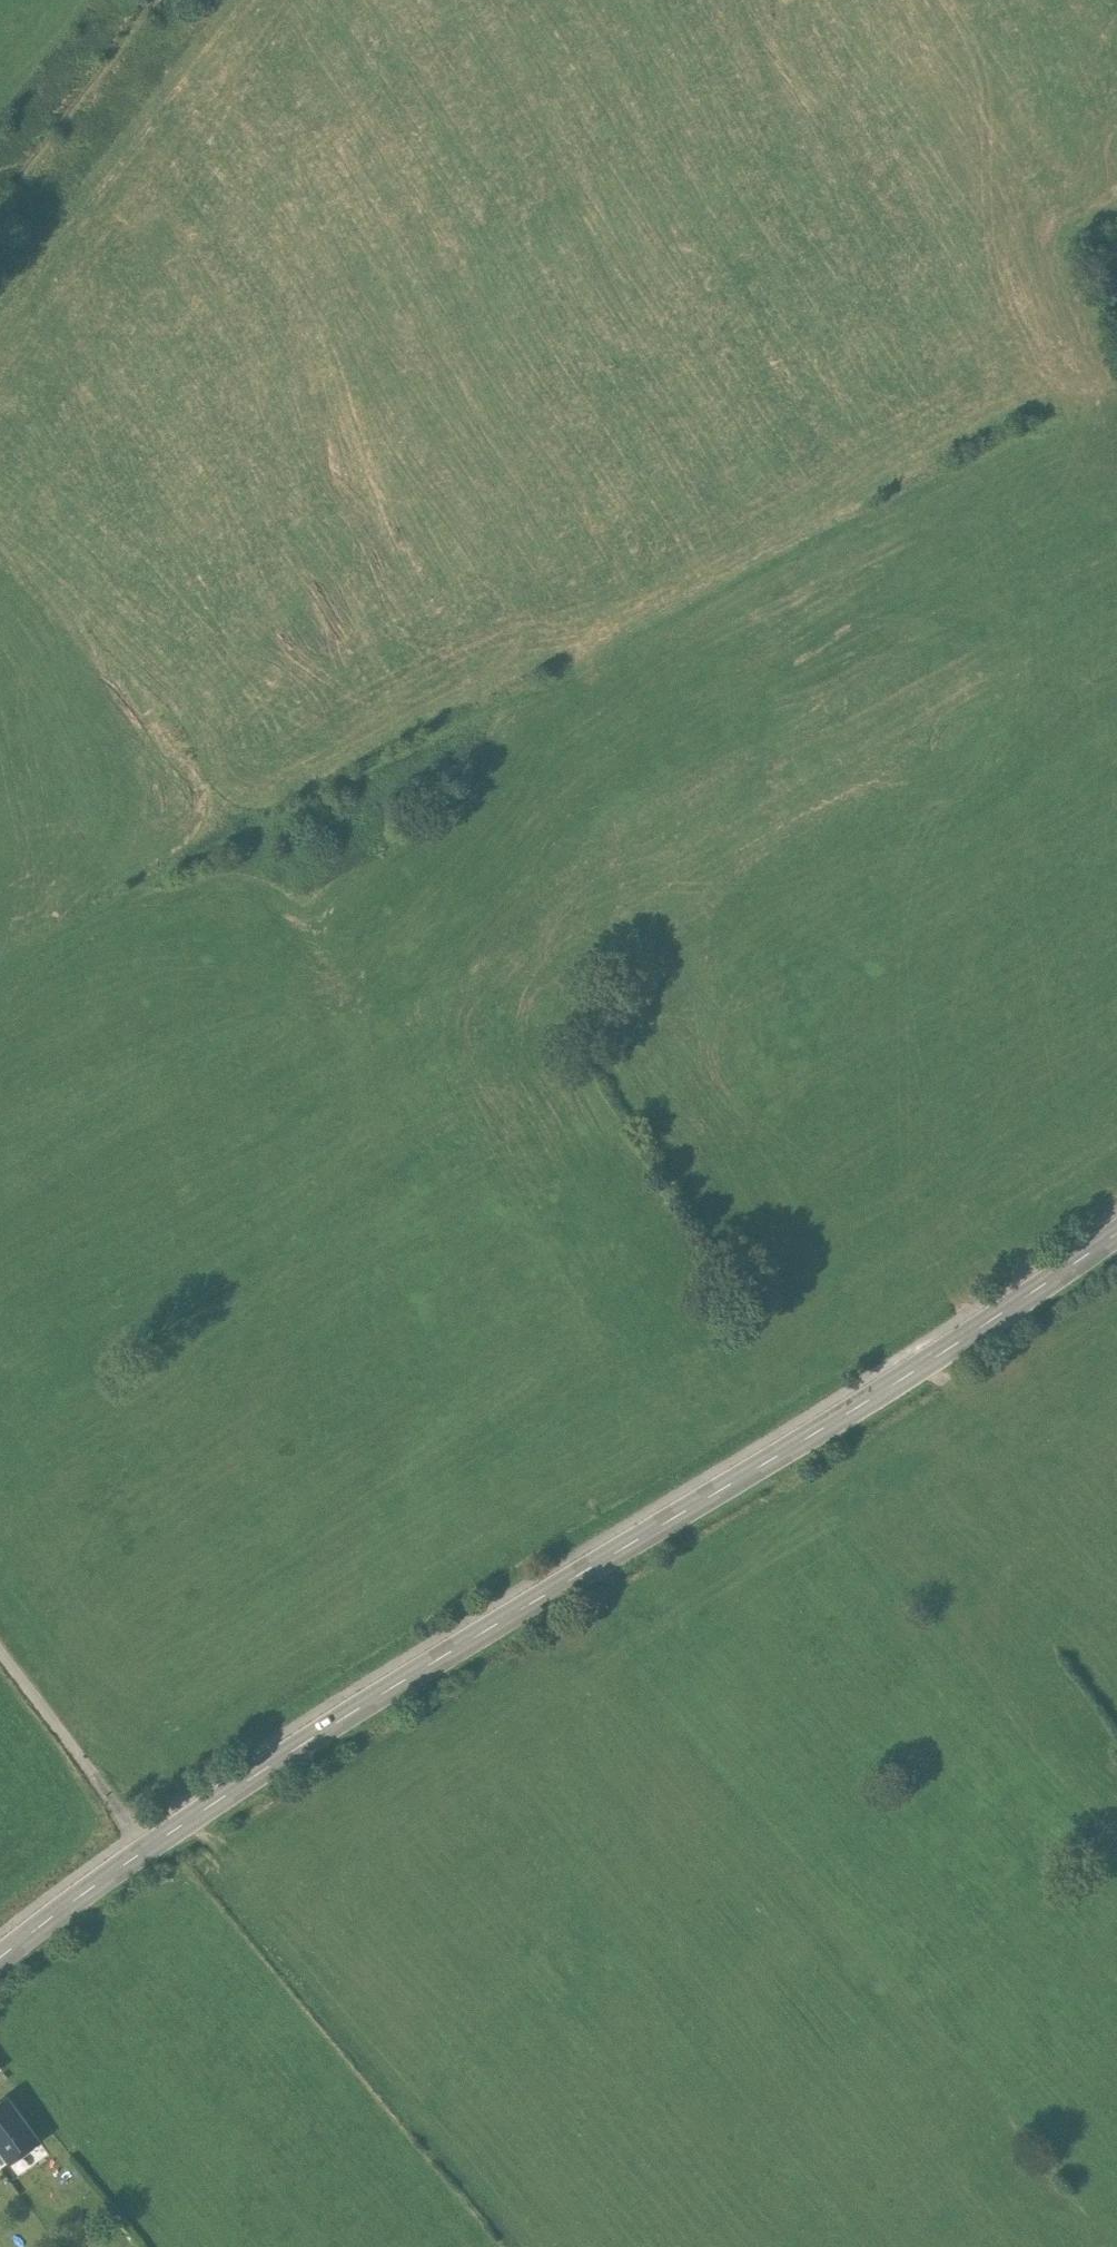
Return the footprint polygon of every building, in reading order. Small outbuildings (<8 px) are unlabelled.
[(0,2102),(0,2166),(1,2167),(38,2140),(7,2097),(0,2102)]
